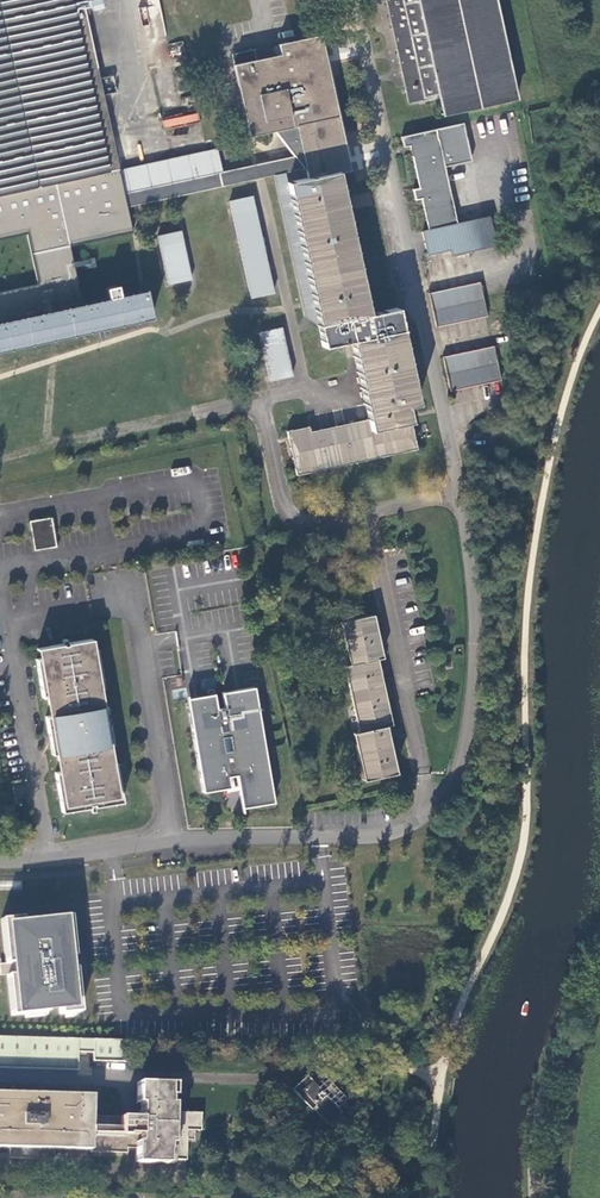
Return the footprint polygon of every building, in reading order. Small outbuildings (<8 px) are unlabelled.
[(153,317),(147,289),(84,303),(72,245),(134,232),(127,199),(83,0),(0,0),(0,237),(28,231),(39,282),(0,291),(0,350),(153,317)] [(387,3),(389,8),(392,25),(393,30),(398,50),(399,55),(403,71),(405,78),(410,103),(426,101),(439,98),(444,112),(514,98),(493,0),(386,0),(387,3)] [(351,169),(319,36),(279,44),(281,54),(234,64),(250,138),(277,132),(298,157),(304,156),(309,179),(287,184),(325,348),(352,342),(369,419),(312,433),(310,427),(288,432),(298,475),(419,450),(409,407),(420,405),(398,309),(370,315),(338,172),(351,169)] [(410,145),(419,187),(413,189),(415,199),(421,198),(428,230),(422,231),(427,254),(449,250),(450,255),(484,248),(478,220),(456,224),(437,129),(402,136),(404,146),(410,145)] [(125,169),(130,193),(224,173),(219,148),(125,169)] [(253,299),(276,294),(254,197),(231,202),(253,299)] [(170,284),(193,280),(182,231),(160,236),(170,284)] [(430,292),(438,328),(488,316),(480,281),(430,292)] [(295,377),(284,329),(261,334),(272,382),(295,377)] [(444,356),(452,392),(503,380),(495,345),(444,356)] [(52,518),(29,521),(35,551),(57,547),(52,518)] [(353,734),(363,780),(395,773),(386,726),(391,725),(377,660),(382,658),(373,616),(342,623),(351,666),(346,667),(360,732),(353,734)] [(94,807),(122,802),(115,763),(110,763),(107,745),(112,744),(106,707),(100,708),(97,689),(102,688),(96,649),(90,650),(89,640),(66,644),(66,645),(62,646),(62,645),(39,648),(41,659),(35,659),(42,698),(47,697),(50,716),(45,717),(52,755),(57,754),(60,772),(54,773),(56,783),(61,813),(90,808),(89,806),(93,805),(94,807)] [(242,807),(274,802),(257,707),(254,686),(221,692),(224,707),(216,708),(214,693),(186,698),(203,792),(230,787),(228,776),(236,775),(242,807)] [(2,963),(11,963),(11,974),(3,975),(5,989),(7,1016),(55,1012),(55,1016),(76,1014),(72,969),(68,969),(67,958),(71,958),(68,917),(20,921),(20,917),(0,919),(0,933),(2,963)] [(126,1040),(32,1037),(0,1036),(0,1066),(77,1068),(78,1051),(93,1051),(93,1060),(125,1061),(126,1040)] [(307,1076),(293,1089),(312,1109),(313,1109),(329,1125),(342,1112),(307,1076)] [(197,1127),(201,1127),(201,1110),(174,1109),(174,1100),(171,1100),(171,1080),(138,1079),(137,1100),(141,1100),(140,1115),(136,1115),(136,1113),(127,1113),(127,1114),(92,1114),(92,1091),(58,1091),(0,1090),(0,1145),(10,1145),(9,1157),(53,1157),(54,1146),(91,1146),(91,1149),(127,1150),(127,1148),(137,1148),(136,1155),(187,1156),(188,1140),(188,1137),(193,1137),(194,1127),(197,1127)] [(196,1140),(197,1127),(194,1127),(193,1137),(188,1137),(188,1140),(196,1140)]
